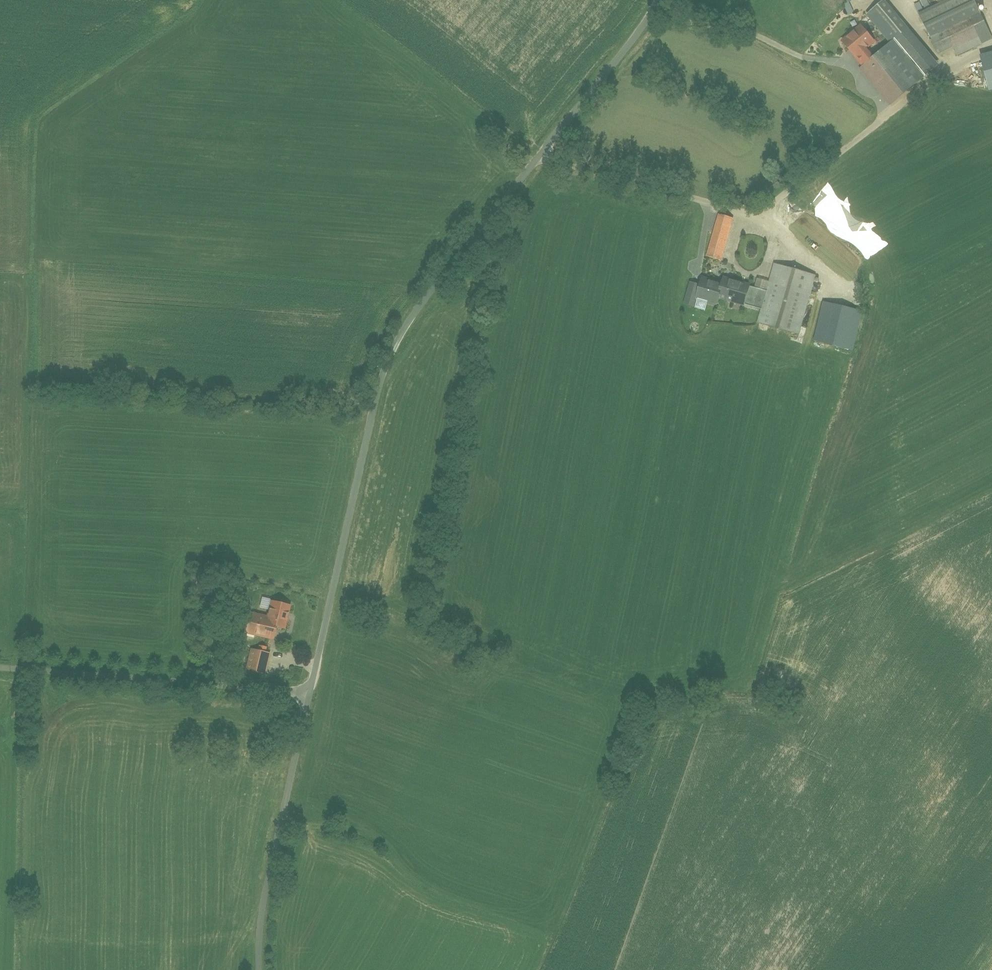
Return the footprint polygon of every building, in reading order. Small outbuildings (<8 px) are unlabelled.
[(938,61),(987,40),(969,0),(956,0),(918,16),(938,61)] [(853,66),(885,104),(929,66),(879,8),(863,22),(882,44),(874,52),(855,31),(839,45),(856,64),(853,66)] [(770,177),(757,187),(765,198),(778,188),(770,177)] [(720,217),(710,257),(725,260),(734,221),(720,217)] [(757,326),(796,336),(812,274),(773,264),(767,290),(723,279),(718,291),(698,286),(694,301),(713,307),(716,299),(760,311),(757,326)] [(825,305),(814,349),(848,358),(859,314),(825,305)] [(269,639),(270,632),(292,636),(297,606),(258,599),(257,609),(267,611),(266,619),(240,614),(236,633),(269,639)] [(265,676),(271,642),(245,638),(243,652),(252,654),(249,673),(265,676)]
